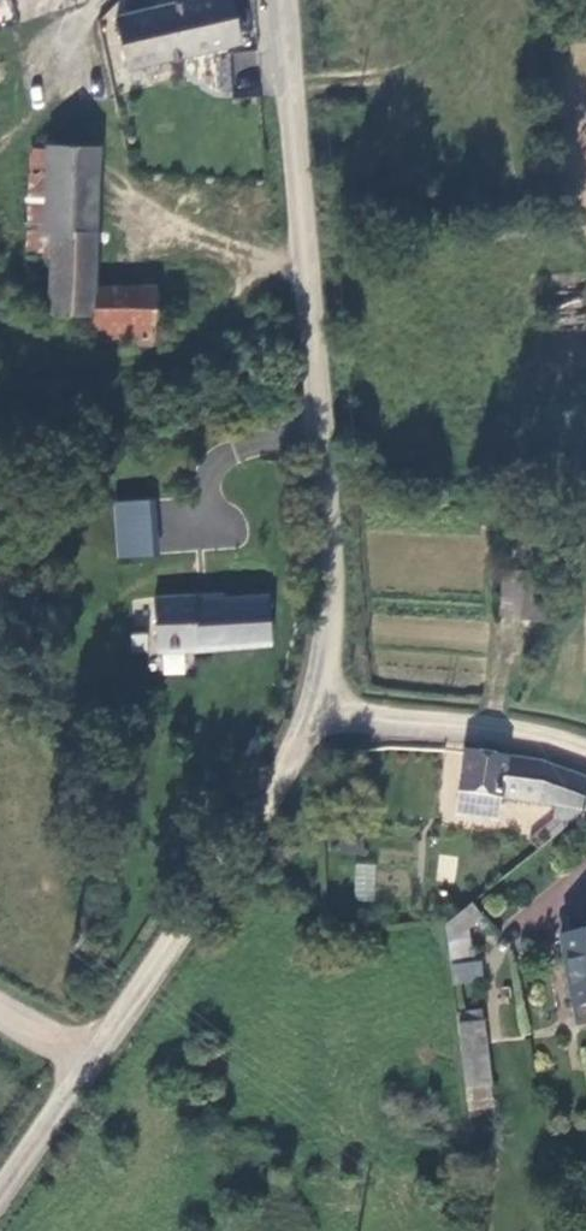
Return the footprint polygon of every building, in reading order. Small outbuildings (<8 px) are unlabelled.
[(125,65),(239,39),(231,0),(170,0),(114,13),(125,65)] [(45,141),(41,230),(49,230),(47,321),(88,323),(89,288),(93,144),(45,141)] [(152,290),(89,288),(88,323),(87,352),(150,350),(152,290)] [(150,498),(111,502),(117,559),(156,555),(150,498)] [(560,609),(559,498),(523,498),(523,536),(530,535),(530,574),(521,574),(522,610),(560,609)] [(271,609),(270,599),(216,595),(197,596),(198,649),(272,646),(272,636),(271,609)] [(156,649),(198,649),(197,596),(153,598),(156,649)] [(285,608),(271,609),(272,636),(286,635),(285,608)] [(127,651),(146,650),(145,633),(127,633),(127,651)] [(532,756),(465,751),(461,791),(557,802),(556,816),(569,818),(585,806),(585,782),(532,756)] [(372,901),(376,864),(356,862),(352,899),(372,901)] [(487,917),(480,906),(457,924),(465,934),(487,917)] [(556,943),(569,1012),(585,1009),(585,937),(556,943)] [(482,960),(452,962),(453,981),(483,979),(482,960)] [(481,1017),(462,1019),(470,1087),(489,1086),(481,1017)]
